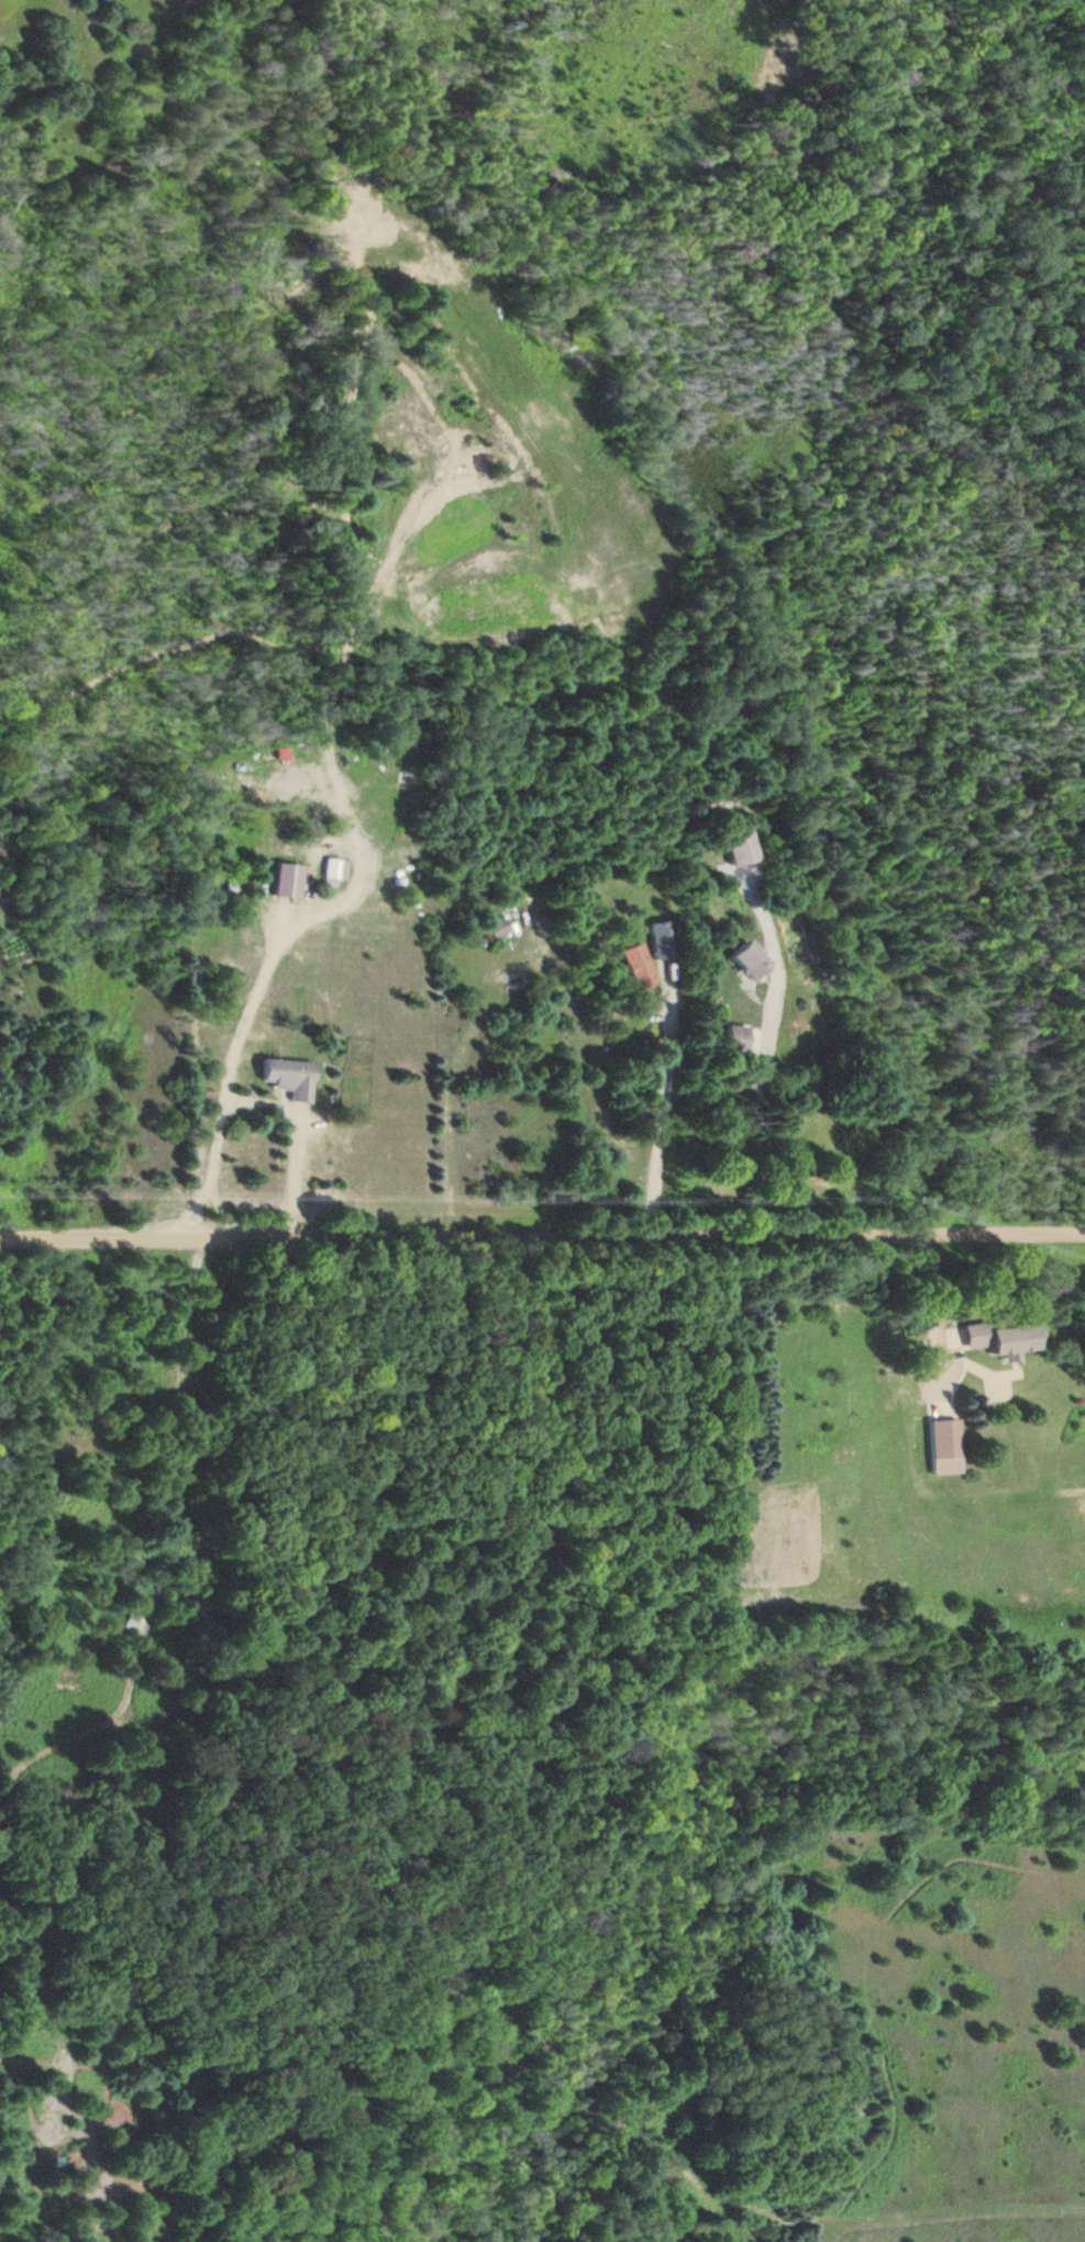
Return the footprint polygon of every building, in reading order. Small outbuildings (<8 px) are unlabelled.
[(750,861),(742,828),(716,835),(724,867),(750,861)] [(335,863),(323,858),(316,877),(329,882),(335,863)] [(296,866),(268,863),(264,897),(292,900),(296,866)] [(643,959),(666,957),(663,921),(640,923),(643,959)] [(486,923),(486,938),(506,938),(506,923),(486,923)] [(758,972),(737,938),(716,951),(737,985),(758,972)] [(646,984),(634,943),(610,950),(621,991),(646,984)] [(739,1027),(716,1026),(715,1054),(738,1054),(739,1027)] [(306,1062),(254,1059),(252,1081),(265,1082),(264,1090),(281,1091),(280,1102),(303,1104),(306,1062)] [(1042,1342),(1041,1325),(1007,1327),(1007,1325),(958,1329),(960,1358),(1011,1355),(1010,1344),(1042,1342)] [(907,1390),(891,1390),(891,1404),(907,1404),(907,1390)] [(923,1476),(953,1475),(951,1420),(922,1421),(923,1476)]
